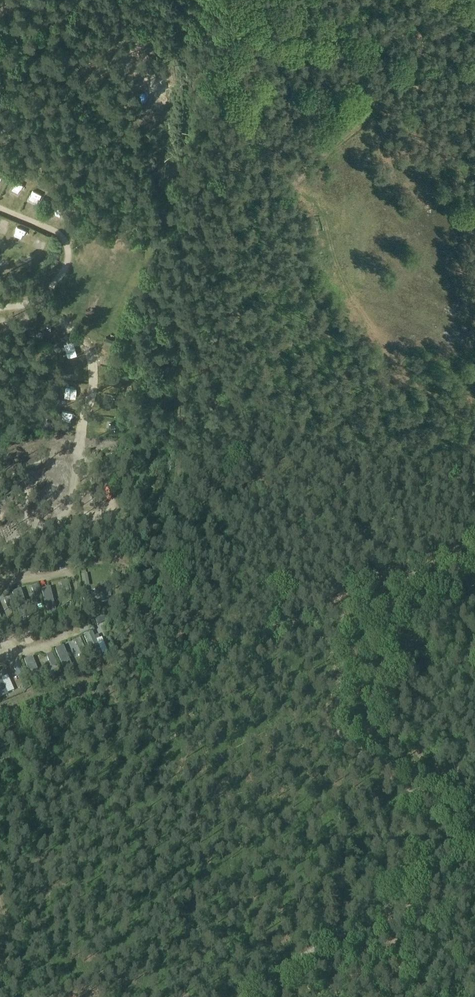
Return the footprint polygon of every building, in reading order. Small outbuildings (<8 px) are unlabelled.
[(342,85),(352,82),(351,75),(340,77),(342,85)] [(372,87),(361,82),(359,86),(370,91),(372,87)] [(15,184),(8,197),(18,203),(25,190),(15,184)] [(5,234),(9,225),(0,221),(0,231),(5,234)] [(17,227),(12,237),(23,243),(29,233),(17,227)] [(40,235),(32,243),(40,251),(49,244),(40,235)] [(43,443),(26,444),(27,452),(39,451),(43,450),(43,443)] [(0,459),(0,460),(3,466),(4,465),(15,459),(19,457),(15,451),(0,459)] [(35,482),(35,486),(43,486),(43,469),(35,469),(35,482)] [(14,487),(9,504),(17,506),(21,494),(22,490),(14,487)] [(44,495),(36,498),(37,498),(40,510),(42,515),(49,513),(44,495)] [(49,588),(40,590),(47,617),(56,615),(49,588)] [(20,590),(11,593),(20,619),(29,616),(20,590)] [(12,604),(9,597),(3,600),(6,607),(12,604)] [(92,633),(83,637),(93,659),(102,655),(96,641),(92,633)] [(63,647),(55,650),(65,675),(73,671),(63,647)] [(52,654),(46,657),(49,663),(55,660),(52,654)] [(31,658),(23,661),(34,686),(42,682),(31,658)] [(13,667),(15,673),(22,670),(19,664),(13,667)]
